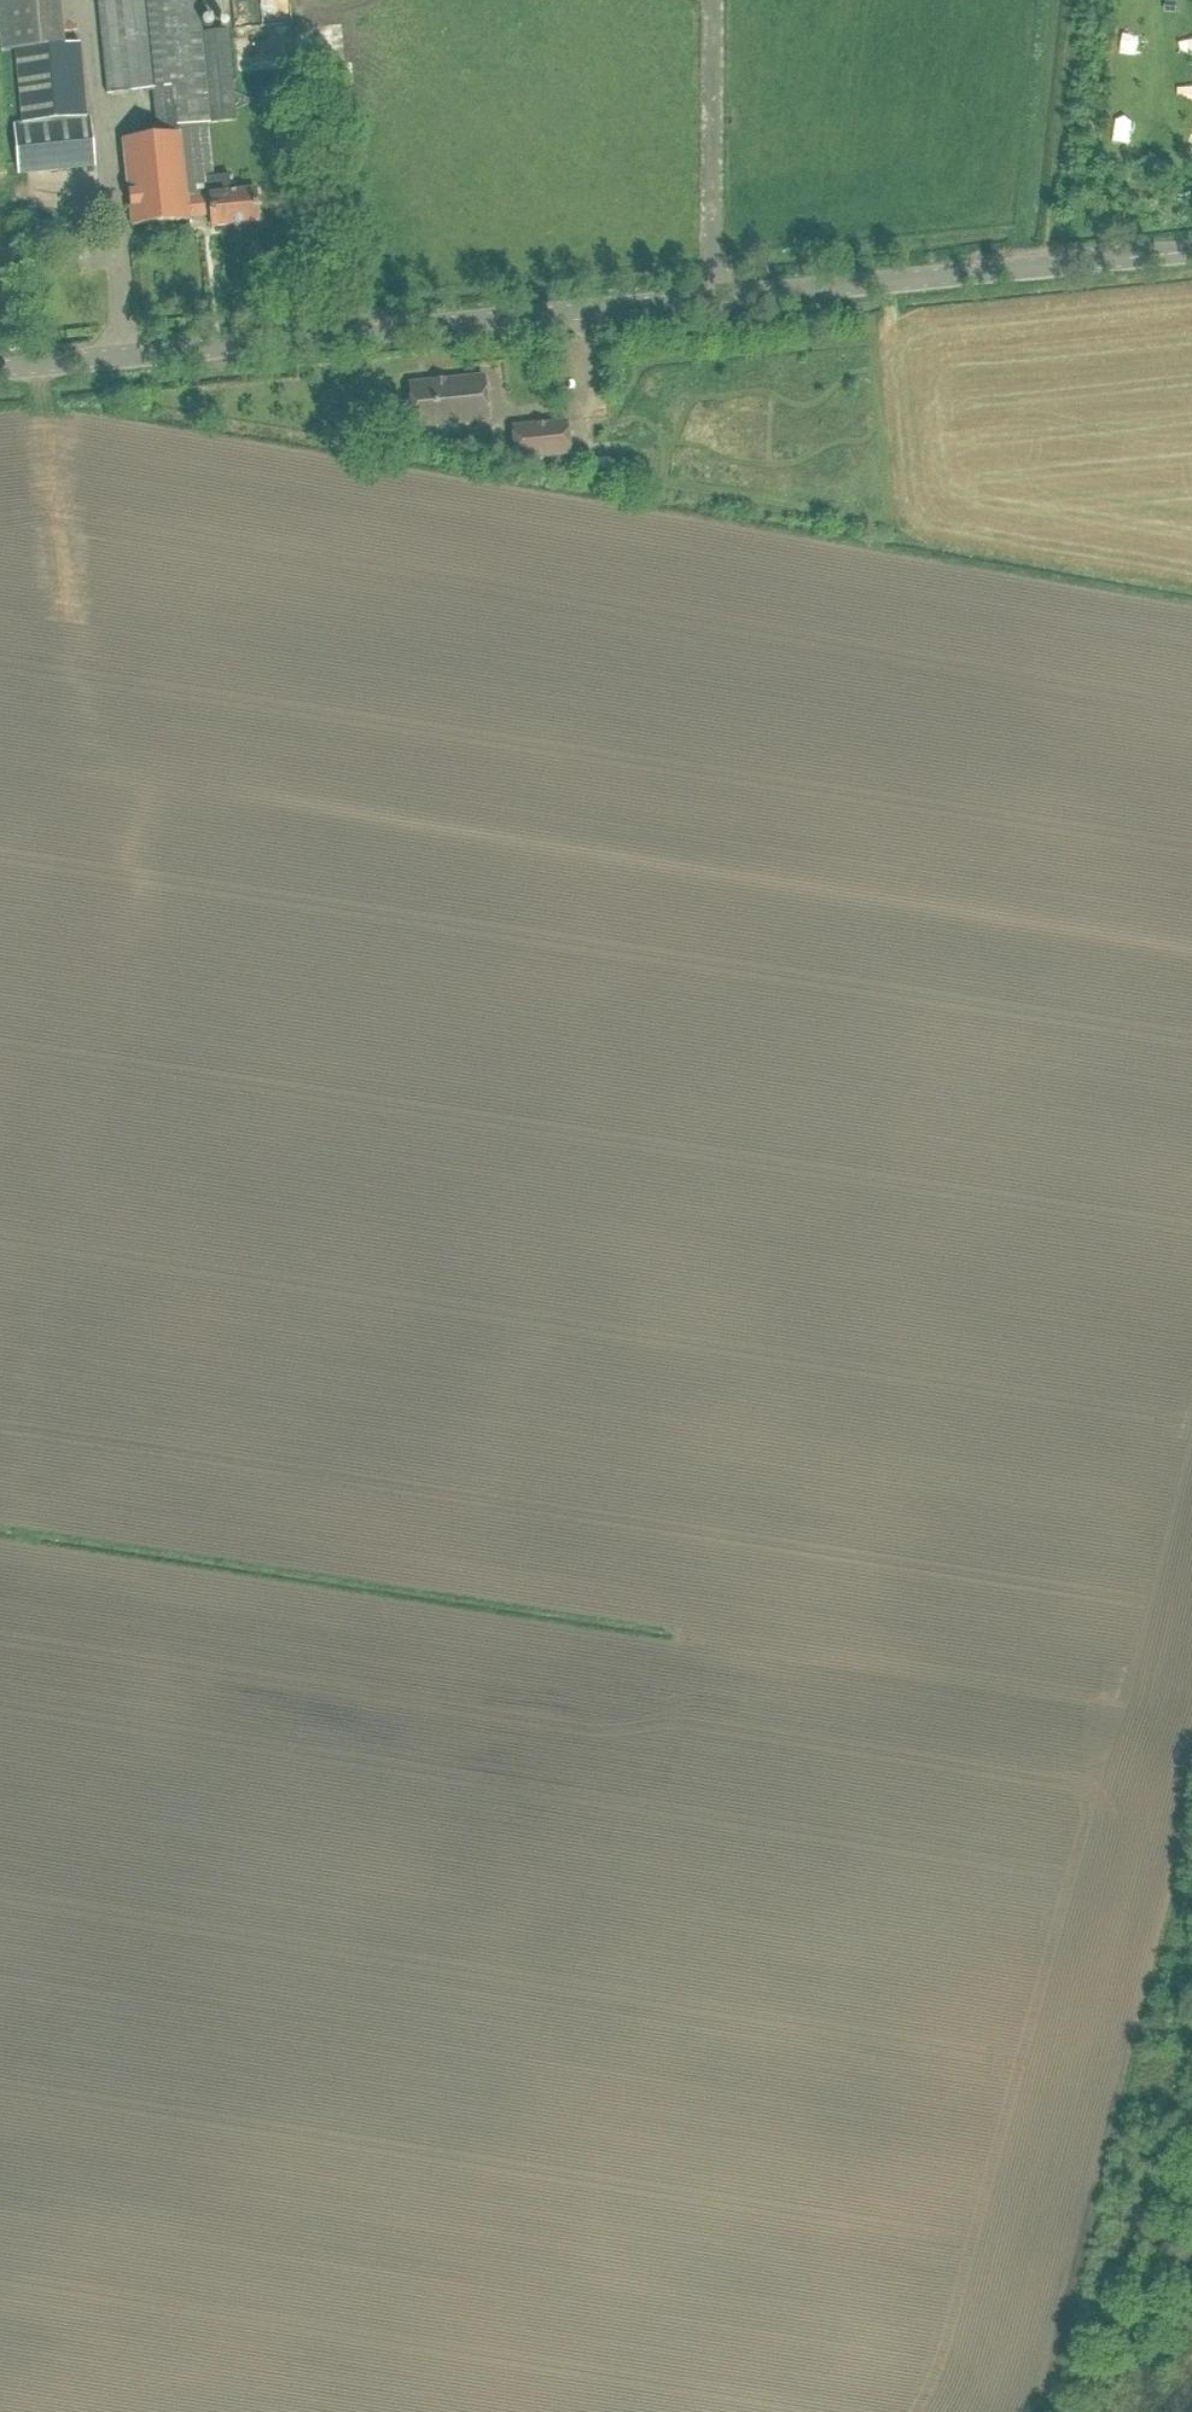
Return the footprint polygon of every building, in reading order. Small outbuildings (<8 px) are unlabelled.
[(16,50),(22,125),(15,126),(18,175),(96,168),(91,118),(88,119),(81,44),(65,46),(60,0),(0,0),(0,15),(3,52),(16,50)] [(199,0),(99,0),(107,97),(153,93),(157,138),(124,141),(131,227),(211,220),(212,229),(260,225),(257,191),(232,193),(230,179),(214,180),(209,125),(237,123),(229,31),(201,33),(199,0)] [(54,223),(33,225),(35,241),(56,239),(54,223)] [(483,376),(409,383),(413,427),(487,420),(483,376)] [(566,422),(512,427),(515,460),(569,455),(566,422)]
